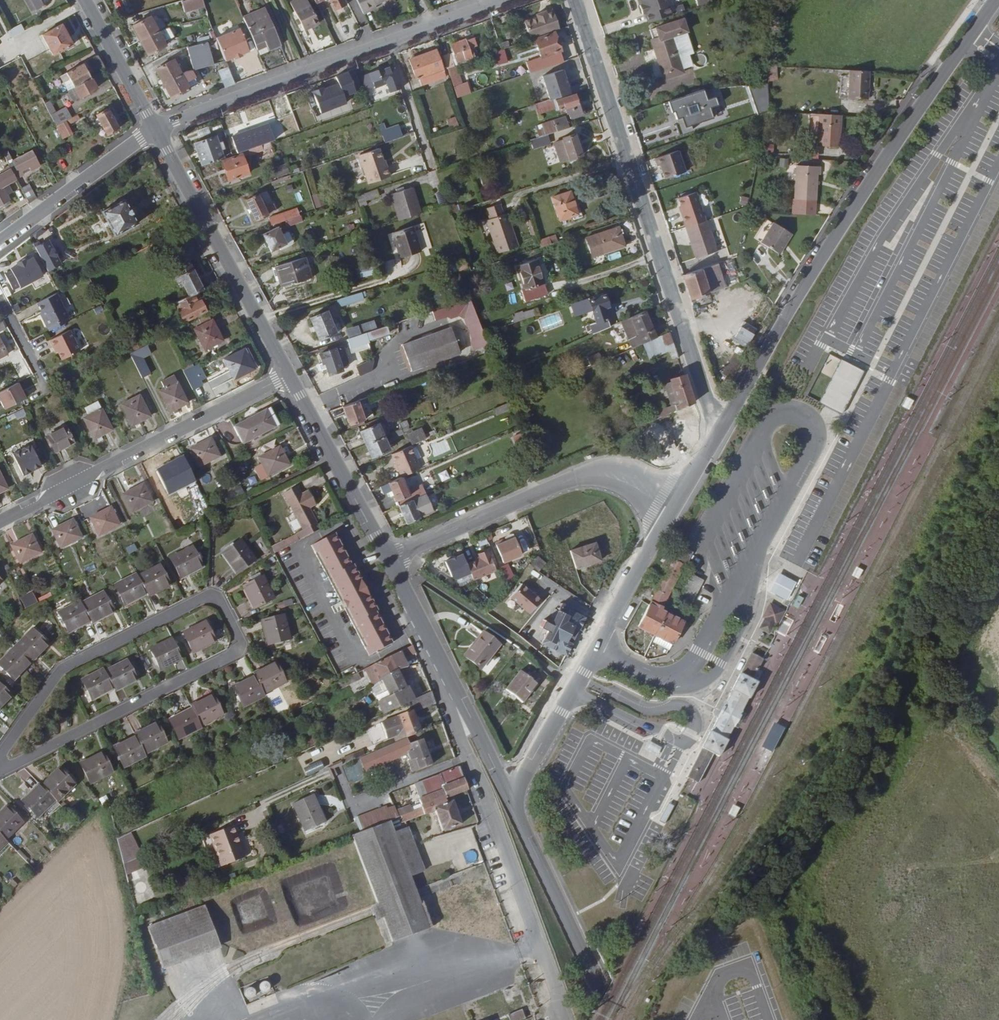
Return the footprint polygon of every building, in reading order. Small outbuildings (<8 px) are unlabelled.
[(29,12),(22,0),(18,0),(25,14),(29,12)] [(43,5),(40,0),(22,0),(29,12),(43,5)] [(204,6),(202,0),(183,0),(181,1),(185,11),(204,6)] [(319,25),(307,0),(298,0),(290,4),(304,32),(319,25)] [(388,0),(354,0),(362,15),(375,9),(373,6),(388,0)] [(641,16),(665,9),(663,0),(634,0),(636,7),(639,6),(641,16)] [(268,49),(281,44),(265,9),(244,18),(258,50),(267,46),(268,49)] [(524,39),(553,29),(546,9),(538,12),(539,14),(531,17),(518,22),(524,39)] [(684,29),(680,16),(643,29),(645,37),(644,37),(658,76),(679,70),(677,66),(668,35),(681,30),(684,29)] [(150,17),(132,26),(140,41),(158,32),(153,22),(150,17)] [(158,32),(165,28),(160,18),(153,22),(158,32)] [(501,38),(508,36),(503,23),(497,25),(501,38)] [(7,39),(20,32),(16,25),(3,31),(7,39)] [(46,59),(66,48),(55,28),(35,38),(46,59)] [(251,52),(241,29),(217,38),(218,41),(224,55),(226,59),(226,61),(235,58),(236,59),(244,56),(243,54),(251,52)] [(688,50),(681,30),(668,35),(677,66),(687,63),(683,52),(688,50)] [(214,31),(203,34),(205,41),(207,41),(213,39),(217,38),(214,31)] [(148,55),(165,46),(158,32),(140,41),(148,55)] [(528,41),(533,57),(534,60),(552,54),(554,53),(547,34),(528,41)] [(449,62),(469,55),(463,37),(443,44),(449,62)] [(196,69),(214,63),(207,41),(205,41),(189,46),(196,69)] [(435,55),(430,57),(428,52),(404,60),(411,78),(413,77),(421,75),(424,81),(437,76),(435,69),(439,69),(435,55)] [(538,70),(556,64),(552,54),(534,60),(538,70)] [(235,84),(226,61),(226,59),(222,61),(224,67),(217,70),(221,80),(219,81),(222,89),(235,84)] [(173,60),(156,69),(164,84),(182,74),(179,69),(181,68),(178,63),(176,64),(173,60)] [(394,87),(387,66),(371,71),(371,70),(356,75),(361,87),(369,84),(370,87),(382,83),(385,91),(394,87)] [(77,67),(60,76),(68,90),(85,81),(77,67)] [(552,97),(566,93),(558,69),(538,76),(546,100),(552,97)] [(341,70),(329,74),(331,81),(316,86),(315,85),(305,89),(313,110),(339,101),(336,94),(348,90),(341,70)] [(849,100),(868,100),(867,71),(848,71),(848,77),(841,78),(842,100),(849,100)] [(190,84),(184,73),(182,74),(164,84),(172,98),(190,89),(188,85),(190,84)] [(767,86),(777,86),(777,74),(766,74),(767,86)] [(413,77),(415,84),(424,81),(421,75),(413,77)] [(74,100),(90,91),(85,81),(68,90),(74,100)] [(767,86),(745,87),(753,123),(769,119),(767,86)] [(700,90),(664,100),(668,111),(670,111),(672,118),(677,117),(679,121),(671,124),(674,134),(688,130),(686,125),(709,118),(706,108),(714,106),(712,97),(703,100),(700,90)] [(37,97),(41,104),(46,102),(42,95),(37,97)] [(578,101),(573,103),(571,95),(553,100),(555,106),(556,108),(561,107),(562,112),(567,112),(568,117),(582,113),(578,101)] [(553,100),(552,97),(546,100),(536,102),(539,111),(555,106),(553,100)] [(46,114),(51,111),(46,102),(41,104),(46,114)] [(100,138),(113,131),(104,115),(92,122),(100,138)] [(843,132),(838,132),(839,117),(812,118),(811,137),(821,137),(821,150),(843,149),(843,132)] [(66,128),(76,123),(73,118),(54,128),(62,143),(72,138),(66,128)] [(566,128),(562,118),(544,123),(547,133),(566,128)] [(266,136),(260,120),(246,125),(251,141),(266,136)] [(544,123),(532,127),(535,137),(542,135),(547,133),(544,123)] [(393,124),(374,130),(378,140),(397,134),(393,124)] [(230,149),(238,146),(251,141),(246,125),(224,132),(230,149)] [(196,160),(215,154),(207,130),(189,137),(196,160)] [(544,143),(542,135),(535,137),(524,140),(526,148),(544,143)] [(559,163),(579,157),(572,136),(560,140),(561,142),(553,144),(559,163)] [(372,166),(370,160),(366,148),(346,154),(356,183),(378,176),(374,165),(372,166)] [(818,158),(818,150),(803,150),(803,157),(818,158)] [(659,177),(681,173),(676,151),(652,157),(653,164),(656,164),(659,177)] [(3,165),(4,167),(10,179),(36,167),(29,152),(3,165)] [(220,178),(239,172),(233,152),(213,158),(220,178)] [(2,183),(10,179),(4,167),(0,169),(0,186),(3,185),(2,183)] [(284,178),(296,174),(294,168),(281,172),(284,178)] [(823,178),(826,178),(826,170),(804,170),(804,204),(801,204),(801,215),(823,215),(823,178)] [(275,181),(284,178),(281,172),(272,175),(275,181)] [(265,184),(275,181),(272,175),(263,178),(265,184)] [(23,203),(30,198),(24,185),(16,189),(23,203)] [(394,218),(415,212),(406,185),(398,188),(393,189),(386,192),(394,218)] [(359,199),(372,194),(370,188),(350,194),(354,205),(360,203),(359,199)] [(263,211),(259,204),(251,191),(241,196),(253,216),(263,211)] [(320,191),(311,194),(315,208),(324,205),(320,191)] [(570,191),(552,196),(559,216),(576,211),(570,191)] [(682,213),(681,214),(685,228),(705,222),(697,194),(678,199),(681,208),(682,213)] [(264,211),(272,206),(269,199),(259,204),(263,211),(264,211)] [(107,236),(129,224),(116,200),(94,212),(107,236)] [(505,209),(503,209),(499,200),(486,204),(489,214),(486,215),(497,248),(516,242),(505,209)] [(269,221),(284,217),(281,210),(267,215),(269,221)] [(560,220),(577,215),(576,211),(559,216),(560,220)] [(706,222),(705,222),(685,228),(694,259),(715,253),(706,222)] [(282,229),(276,233),(271,224),(258,232),(268,249),(276,244),(277,247),(287,241),(287,236),(282,229)] [(393,255),(414,248),(407,224),(385,231),(393,255)] [(789,245),(795,234),(778,224),(765,246),(782,255),(788,244),(789,245)] [(602,250),(625,243),(619,226),(597,233),(602,250)] [(42,240),(33,245),(26,234),(22,237),(44,272),(48,270),(47,267),(55,263),(42,240)] [(451,250),(460,248),(457,238),(448,240),(451,250)] [(791,246),(789,245),(788,244),(782,255),(785,257),(791,246)] [(275,285),(305,276),(299,255),(269,263),(275,285)] [(542,279),(544,278),(537,255),(515,261),(523,285),(520,286),(523,298),(545,291),(542,279)] [(460,268),(456,258),(449,260),(453,271),(460,268)] [(170,281),(173,279),(182,297),(186,294),(197,289),(192,280),(181,260),(164,270),(170,281)] [(455,275),(453,271),(449,260),(441,262),(448,278),(455,275)] [(39,277),(30,261),(23,266),(21,264),(13,269),(15,271),(8,275),(9,277),(3,281),(12,295),(18,291),(18,290),(39,277)] [(706,292),(724,286),(717,263),(682,273),(691,299),(707,294),(706,292)] [(735,289),(737,295),(751,289),(749,283),(735,289)] [(358,293),(362,291),(360,286),(346,290),(348,298),(358,295),(358,293)] [(334,302),(348,298),(346,290),(331,294),(334,302)] [(614,301),(618,299),(615,290),(595,297),(596,301),(599,300),(605,314),(610,323),(622,318),(615,305),(614,301)] [(45,327),(65,317),(52,294),(34,304),(39,311),(37,312),(45,327)] [(194,298),(190,300),(186,294),(182,297),(168,304),(178,321),(200,310),(194,298)] [(467,297),(429,309),(432,318),(444,314),(448,316),(456,313),(461,316),(468,335),(467,339),(470,347),(484,342),(467,297)] [(331,325),(327,316),(322,307),(306,315),(317,333),(331,325)] [(626,316),(636,344),(646,340),(648,339),(658,335),(647,308),(626,316)] [(336,322),(337,319),(333,313),(327,316),(331,325),(336,322)] [(199,350),(218,340),(207,320),(188,329),(199,350)] [(342,329),(343,336),(358,331),(370,327),(368,321),(342,329)] [(385,323),(370,327),(358,331),(361,340),(382,333),(381,330),(387,328),(385,323)] [(408,365),(457,347),(449,324),(400,341),(408,365)] [(161,336),(163,335),(158,327),(152,331),(154,334),(151,336),(152,340),(161,336)] [(61,359),(79,350),(68,329),(49,339),(52,346),(54,346),(57,351),(61,359)] [(681,355),(671,329),(658,335),(648,339),(655,356),(673,349),(676,356),(681,355)] [(344,347),(361,342),(361,340),(358,331),(343,336),(341,337),(344,347)] [(646,340),(652,357),(655,356),(648,339),(646,340)] [(337,360),(340,359),(335,344),(311,352),(314,361),(315,360),(319,373),(333,369),(333,366),(335,366),(337,360)] [(136,359),(145,354),(141,346),(124,354),(136,378),(145,374),(136,359)] [(247,372),(249,366),(241,350),(221,360),(232,380),(247,372)] [(842,360),(840,358),(818,401),(820,402),(842,360)] [(862,370),(842,360),(820,402),(839,413),(845,402),(862,370)] [(352,376),(370,369),(367,361),(349,366),(352,376)] [(189,390),(199,385),(189,366),(179,371),(189,390)] [(863,371),(862,370),(845,402),(839,413),(841,414),(863,371)] [(679,412),(699,403),(687,372),(673,377),(674,379),(681,399),(683,404),(677,407),(679,412)] [(165,409),(182,401),(168,373),(154,380),(158,387),(154,389),(165,409)] [(731,391),(738,379),(731,375),(724,387),(731,391)] [(669,381),(676,400),(681,399),(674,379),(669,381)] [(23,398),(16,382),(0,390),(0,404),(2,408),(23,398)] [(354,402),(367,397),(365,392),(352,397),(354,402)] [(126,425),(145,416),(135,397),(117,405),(126,425)] [(358,414),(354,402),(352,397),(337,402),(343,419),(358,414)] [(679,412),(677,407),(676,405),(667,408),(670,415),(679,412)] [(12,421),(26,414),(23,407),(9,414),(12,421)] [(670,415),(667,408),(667,407),(641,417),(645,426),(670,415)] [(89,439),(107,431),(96,409),(79,418),(89,439)] [(237,442),(268,426),(259,409),(229,425),(237,442)] [(400,416),(381,424),(384,431),(403,423),(400,416)] [(354,429),(360,441),(378,433),(382,432),(380,429),(377,430),(373,421),(354,429)] [(396,431),(404,427),(403,423),(384,431),(386,437),(396,433),(396,431)] [(51,449),(68,441),(60,425),(43,434),(51,449)] [(406,433),(411,444),(426,437),(421,427),(406,433)] [(365,454),(384,446),(378,433),(360,441),(365,454)] [(194,468),(213,458),(203,438),(184,448),(194,468)] [(411,446),(422,461),(433,453),(422,438),(411,446)] [(17,474),(37,465),(26,444),(6,454),(17,474)] [(404,445),(386,453),(396,475),(400,474),(413,468),(404,445)] [(265,475),(286,464),(276,446),(256,456),(265,475)] [(159,490),(179,480),(170,461),(150,472),(159,490)] [(390,486),(397,501),(424,490),(421,484),(414,487),(415,489),(408,492),(400,474),(396,475),(378,483),(381,489),(390,486)] [(128,512),(148,501),(139,484),(118,494),(128,512)] [(297,492),(293,484),(279,491),(297,528),(290,531),(294,540),(314,528),(310,521),(311,520),(303,506),(310,502),(303,489),(297,492)] [(417,512),(431,506),(424,490),(397,501),(405,520),(418,515),(417,512)] [(99,538),(119,528),(110,511),(90,521),(99,538)] [(59,548),(78,538),(69,520),(49,530),(59,548)] [(279,537),(283,546),(294,540),(290,531),(279,537)] [(364,652),(388,640),(330,531),(306,544),(336,600),(340,606),(364,652)] [(19,562),(39,552),(29,533),(9,543),(19,562)] [(492,542),(501,561),(519,553),(512,536),(501,540),(500,538),(492,542)] [(283,546),(280,540),(279,537),(264,544),(269,553),(283,546)] [(574,564),(598,557),(592,540),(568,548),(574,564)] [(234,576),(250,563),(235,545),(219,557),(234,576)] [(495,568),(486,546),(477,550),(478,555),(465,561),(469,571),(471,577),(495,568)] [(197,569),(197,567),(190,551),(169,562),(177,579),(197,569)] [(465,561),(461,552),(444,560),(449,572),(455,576),(469,571),(465,561)] [(534,554),(527,564),(535,569),(542,560),(534,554)] [(166,587),(157,569),(136,580),(143,596),(145,598),(166,587)] [(701,579),(689,573),(666,617),(678,623),(701,579)] [(255,576),(246,580),(249,585),(258,580),(255,576)] [(113,588),(122,606),(143,596),(136,580),(134,578),(113,588)] [(545,578),(543,586),(553,590),(555,582),(545,578)] [(250,611),(269,602),(258,580),(249,585),(239,589),(250,611)] [(528,612),(539,598),(519,583),(508,596),(528,612)] [(25,608),(37,602),(32,592),(20,598),(25,608)] [(111,615),(101,597),(79,608),(88,624),(89,626),(111,615)] [(787,606),(771,598),(757,627),(774,634),(775,631),(783,615),(787,606)] [(327,605),(331,611),(340,606),(336,600),(327,605)] [(57,616),(67,635),(88,624),(79,608),(78,606),(57,616)] [(566,613),(567,611),(558,606),(536,641),(560,656),(572,636),(580,621),(566,613)] [(666,617),(648,607),(636,630),(670,647),(671,644),(674,638),(677,633),(680,628),(681,625),(678,623),(666,617)] [(264,646),(285,641),(278,618),(257,624),(264,646)] [(41,627),(49,637),(57,631),(49,621),(41,627)] [(185,653),(207,641),(199,624),(176,636),(185,653)] [(477,661),(497,640),(483,628),(464,649),(477,661)] [(44,647),(29,632),(12,648),(27,664),(44,647)] [(151,671),(173,659),(165,642),(143,654),(151,671)] [(390,666),(388,661),(410,650),(408,644),(371,663),(376,673),(390,666)] [(27,664),(12,648),(0,660),(0,673),(8,682),(27,664)] [(765,660),(752,654),(742,673),(754,680),(765,660)] [(270,663),(249,674),(251,677),(258,692),(280,681),(270,663)] [(127,681),(118,664),(97,675),(105,690),(106,692),(127,681)] [(387,695),(375,701),(380,713),(404,702),(409,700),(403,688),(401,688),(390,666),(376,673),(378,677),(387,695)] [(517,701),(531,685),(514,671),(501,687),(517,701)] [(743,711),(759,682),(754,680),(742,673),(727,703),(722,712),(715,726),(705,745),(706,746),(718,752),(721,753),(731,735),(739,720),(743,711)] [(75,685),(83,701),(105,690),(97,675),(96,674),(75,685)] [(238,706),(260,695),(258,692),(251,677),(229,688),(238,706)] [(416,733),(408,711),(428,704),(425,692),(409,700),(404,702),(406,708),(383,718),(387,729),(391,728),(392,732),(397,730),(401,739),(416,733)] [(206,697),(184,708),(186,710),(194,726),(216,715),(206,697)] [(196,729),(194,726),(186,710),(164,721),(174,740),(196,729)] [(747,713),(743,711),(739,720),(731,735),(735,736),(747,713)] [(150,725),(128,736),(129,739),(138,755),(160,744),(150,725)] [(405,758),(403,759),(407,769),(426,763),(417,737),(402,742),(402,741),(341,767),(346,777),(403,753),(405,758)] [(140,759),(138,755),(129,739),(107,750),(117,770),(140,759)] [(657,756),(661,747),(648,741),(643,750),(657,756)] [(690,775),(703,781),(718,752),(706,746),(690,775)] [(85,784),(105,774),(95,755),(75,765),(85,784)] [(412,806),(458,791),(454,779),(450,767),(403,782),(412,806)] [(68,788),(53,773),(37,788),(50,800),(52,803),(68,788)] [(17,803),(32,818),(50,800),(37,788),(35,786),(17,803)] [(706,786),(704,797),(712,799),(715,788),(706,786)] [(301,830),(322,822),(311,796),(290,805),(301,830)] [(380,802),(350,813),(355,828),(368,823),(382,817),(390,814),(385,802),(380,804),(380,802)] [(0,810),(0,840),(16,824),(1,809),(0,810)] [(400,821),(386,826),(382,817),(368,823),(377,844),(405,834),(400,821)] [(386,865),(377,844),(368,823),(355,828),(343,832),(373,903),(391,895),(385,878),(403,871),(399,860),(386,865)] [(221,863),(244,854),(232,824),(209,833),(221,863)] [(131,834),(118,841),(124,866),(137,860),(142,858),(131,834)] [(419,868),(405,834),(377,844),(386,865),(399,860),(403,871),(385,878),(391,895),(410,887),(404,873),(419,868)] [(477,852),(466,851),(465,862),(476,862),(477,852)] [(141,871),(137,860),(124,866),(127,877),(141,871)] [(410,887),(391,895),(373,903),(376,911),(388,941),(425,925),(413,897),(410,887)] [(162,968),(219,947),(204,907),(147,929),(162,968)] [(505,1019),(518,1015),(515,1008),(502,1013),(505,1019)]
